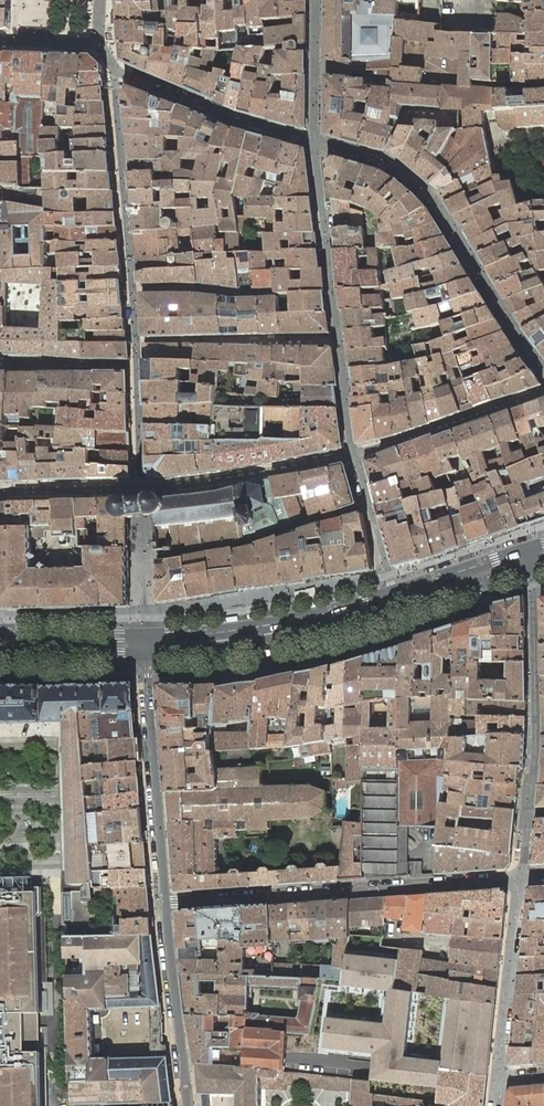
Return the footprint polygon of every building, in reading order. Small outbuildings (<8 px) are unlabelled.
[(10,11),(10,0),(0,0),(0,11),(10,11)] [(155,5),(156,14),(157,25),(170,25),(169,13),(164,14),(163,0),(155,0),(155,5)] [(169,13),(170,25),(169,36),(181,37),(183,26),(184,0),(169,0),(169,13)] [(183,26),(181,37),(179,49),(195,50),(206,51),(205,27),(204,0),(184,0),(183,26)] [(205,27),(206,51),(208,51),(217,52),(222,53),(218,0),(204,0),(205,27)] [(222,53),(238,51),(241,51),(239,37),(237,13),(228,14),(227,0),(218,0),(222,53)] [(236,0),(227,0),(228,14),(237,13),(236,0)] [(237,13),(239,37),(251,36),(248,0),(236,0),(237,13)] [(251,36),(267,34),(267,30),(266,21),(265,0),(248,0),(251,36)] [(266,21),(283,20),(281,0),(265,0),(266,21)] [(283,20),(297,19),(297,18),(308,18),(308,1),(298,2),(298,3),(289,4),(288,0),(281,0),(283,20)] [(327,59),(353,62),(353,61),(370,61),(393,58),(394,36),(395,37),(397,20),(397,16),(375,15),(376,7),(362,2),(359,0),(327,0),(327,59)] [(362,2),(376,7),(375,15),(397,16),(398,3),(398,0),(359,0),(362,2)] [(398,3),(397,16),(397,20),(397,19),(420,23),(421,16),(420,2),(420,0),(398,0),(398,3)] [(439,25),(440,26),(441,26),(441,24),(441,9),(440,9),(440,0),(420,0),(420,2),(429,2),(429,17),(421,16),(420,23),(439,25)] [(441,26),(440,26),(439,25),(439,33),(474,34),(496,35),(496,34),(497,15),(498,1),(498,0),(440,0),(440,9),(441,9),(441,24),(441,26)] [(527,2),(527,9),(527,13),(530,13),(543,13),(543,0),(527,0),(527,2)] [(420,2),(421,16),(429,17),(429,2),(420,2)] [(155,5),(119,6),(120,24),(157,25),(156,14),(155,5)] [(8,30),(9,29),(10,11),(0,11),(0,29),(8,30)] [(496,34),(519,35),(519,34),(529,34),(543,34),(543,13),(530,13),(529,18),(529,21),(531,23),(527,23),(526,21),(511,15),(497,15),(496,34)] [(297,27),(267,30),(267,34),(269,48),(280,47),(302,45),(302,53),(308,53),(308,18),(297,18),(297,19),(297,27)] [(404,38),(431,42),(438,44),(438,43),(438,33),(439,33),(439,25),(420,23),(397,19),(397,20),(395,37),(404,38)] [(157,25),(120,24),(122,44),(137,45),(137,46),(155,47),(168,48),(169,36),(170,25),(157,25)] [(438,33),(438,43),(441,43),(440,57),(463,58),(462,67),(462,77),(465,79),(473,80),(474,80),(474,34),(439,33),(438,33)] [(267,34),(251,36),(253,50),(265,49),(269,48),(267,34)] [(496,35),(474,34),(474,80),(493,82),(495,50),(496,35)] [(496,35),(495,50),(515,50),(527,49),(543,49),(543,34),(529,34),(529,42),(519,43),(519,35),(496,34),(496,35)] [(519,34),(519,35),(519,43),(529,42),(529,34),(519,34)] [(181,37),(169,36),(168,48),(179,49),(181,37)] [(251,36),(239,37),(241,51),(253,50),(251,36)] [(404,39),(404,38),(395,37),(394,36),(393,58),(392,68),(402,69),(402,67),(404,39)] [(124,62),(150,74),(154,61),(155,47),(137,46),(137,45),(122,44),(122,60),(124,62)] [(302,45),(280,47),(276,77),(302,77),(302,76),(307,76),(308,53),(302,53),(302,45)] [(179,49),(168,48),(155,47),(154,61),(150,74),(172,82),(179,49)] [(269,48),(265,49),(264,56),(263,63),(262,70),(259,82),(258,88),(253,115),(269,120),(275,84),(276,77),(280,47),(269,48)] [(195,50),(179,49),(172,82),(187,89),(191,69),(195,50)] [(241,51),(238,51),(237,59),(236,64),(248,67),(246,80),(245,86),(239,112),(253,115),(258,88),(259,82),(262,70),(263,63),(264,56),(265,49),(253,50),(241,51)] [(493,82),(515,83),(523,83),(527,83),(543,82),(543,66),(529,66),(527,49),(515,50),(495,50),(493,82)] [(527,49),(529,66),(543,66),(543,49),(527,49)] [(206,51),(195,50),(191,69),(187,89),(206,98),(211,75),(217,52),(208,51),(206,51)] [(2,84),(1,104),(0,122),(0,133),(1,133),(1,142),(1,153),(1,157),(30,157),(45,157),(44,143),(45,143),(45,129),(46,102),(17,101),(20,74),(17,74),(20,54),(12,54),(5,53),(2,84)] [(17,101),(46,102),(51,55),(20,54),(17,74),(20,74),(17,101)] [(68,56),(51,55),(46,102),(45,129),(61,129),(61,105),(68,56)] [(68,55),(68,56),(61,105),(61,129),(79,129),(80,117),(82,103),(83,91),(84,75),(85,75),(85,56),(68,55)] [(91,57),(85,56),(85,75),(106,74),(105,72),(104,70),(104,69),(91,57)] [(390,81),(392,81),(392,80),(392,68),(393,58),(370,61),(353,61),(353,62),(327,59),(326,79),(328,78),(353,80),(365,81),(365,79),(376,80),(390,81)] [(248,67),(236,64),(233,80),(233,83),(227,106),(239,112),(245,86),(246,80),(248,67)] [(421,86),(423,69),(402,67),(402,69),(392,68),(392,80),(392,81),(394,83),(395,83),(421,86)] [(217,76),(211,75),(206,98),(217,102),(222,78),(227,79),(229,74),(218,71),(217,76)] [(106,74),(85,75),(84,75),(83,91),(106,88),(107,88),(106,79),(106,74)] [(307,129),(307,76),(302,76),(302,77),(295,127),(306,130),(307,129)] [(302,77),(276,77),(275,84),(269,120),(295,127),(302,77)] [(465,79),(462,77),(462,82),(461,86),(473,86),(473,83),(473,80),(465,79)] [(217,102),(227,106),(233,83),(233,80),(227,79),(222,78),(217,102)] [(327,136),(345,141),(348,116),(341,115),(342,114),(342,113),(343,112),(344,111),(345,101),(350,102),(353,80),(328,78),(326,79),(326,83),(326,96),(326,99),(326,116),(326,130),(326,134),(327,136)] [(345,141),(362,145),(374,88),(376,80),(365,79),(365,81),(353,80),(350,102),(348,116),(345,141)] [(385,150),(394,129),(391,127),(393,105),(395,83),(394,83),(392,81),(390,81),(390,90),(374,88),(362,145),(384,151),(385,150)] [(395,83),(393,105),(441,107),(443,88),(437,87),(421,86),(395,83)] [(124,88),(126,109),(155,113),(163,114),(163,115),(177,115),(180,106),(165,100),(127,86),(124,88)] [(473,86),(461,86),(461,89),(457,89),(458,88),(453,88),(452,88),(443,88),(441,107),(460,109),(460,130),(456,130),(452,138),(439,159),(440,159),(439,161),(450,170),(458,181),(463,179),(475,173),(493,164),(486,132),(485,121),(484,114),(499,112),(499,119),(500,121),(499,121),(504,129),(543,126),(543,108),(532,108),(499,110),(498,90),(481,89),(473,88),(473,86)] [(106,88),(83,91),(82,103),(107,103),(106,93),(106,88)] [(498,90),(499,110),(532,108),(543,108),(543,91),(529,91),(498,90)] [(341,115),(348,116),(350,102),(345,101),(344,111),(343,112),(342,113),(342,114),(341,115)] [(107,103),(82,103),(80,117),(108,115),(107,103)] [(180,106),(177,115),(176,124),(174,138),(184,139),(191,140),(191,128),(197,113),(180,106)] [(155,113),(126,109),(127,120),(176,124),(177,115),(163,115),(163,114),(155,113)] [(211,120),(197,113),(191,128),(191,140),(200,141),(203,132),(206,133),(211,120)] [(80,117),(79,129),(109,127),(108,115),(80,117)] [(176,124),(127,120),(128,136),(159,138),(169,138),(174,138),(176,124)] [(222,124),(211,120),(206,133),(203,132),(200,141),(194,155),(211,156),(222,124)] [(403,160),(416,171),(439,130),(439,123),(426,122),(419,120),(418,129),(403,160)] [(234,129),(222,124),(211,156),(228,157),(234,129)] [(61,129),(45,129),(45,143),(59,142),(85,142),(110,141),(109,127),(79,129),(61,129)] [(403,160),(418,129),(402,128),(391,152),(391,153),(392,153),(403,160)] [(250,134),(234,129),(228,157),(226,165),(222,180),(221,183),(219,192),(218,198),(220,210),(223,226),(224,235),(227,235),(240,235),(240,233),(238,217),(235,196),(240,176),(250,134)] [(456,130),(439,130),(416,171),(432,184),(441,175),(434,169),(439,161),(440,159),(439,159),(452,138),(456,130)] [(267,138),(250,134),(240,176),(235,196),(238,217),(249,217),(249,197),(251,197),(256,179),(258,171),(267,138)] [(194,155),(200,141),(191,140),(184,139),(174,138),(169,138),(159,138),(128,136),(130,161),(167,161),(167,162),(167,171),(177,171),(178,183),(194,183),(221,183),(222,180),(226,165),(228,157),(211,156),(194,155)] [(286,144),(267,138),(258,171),(256,179),(251,197),(249,197),(249,217),(252,217),(252,234),(252,235),(268,235),(268,234),(280,235),(280,234),(280,222),(279,218),(279,216),(279,209),(279,199),(278,199),(278,197),(281,185),(274,183),(276,176),(283,177),(284,173),(281,172),(286,144)] [(59,142),(45,143),(44,143),(45,157),(47,156),(47,173),(65,174),(113,173),(111,154),(110,141),(85,142),(59,142)] [(304,148),(286,144),(281,172),(284,173),(290,175),(287,185),(281,184),(281,185),(278,197),(278,199),(279,199),(289,199),(291,200),(294,187),(304,148)] [(306,149),(304,148),(294,187),(291,200),(312,198),(307,150),(306,149)] [(45,157),(30,157),(31,188),(31,189),(46,189),(47,189),(49,189),(49,192),(115,191),(113,173),(65,174),(47,173),(47,156),(45,157)] [(30,157),(1,157),(2,163),(20,162),(23,162),(24,187),(31,188),(30,157)] [(328,164),(330,182),(342,184),(343,178),(348,161),(335,157),(328,164)] [(130,161),(132,173),(167,171),(167,162),(167,161),(130,161)] [(330,182),(332,199),(350,202),(354,203),(358,188),(367,166),(348,161),(343,178),(342,184),(330,182)] [(450,170),(439,161),(434,169),(441,175),(432,184),(439,190),(458,181),(450,170)] [(2,163),(2,168),(3,186),(24,187),(23,162),(20,162),(2,163)] [(494,165),(493,164),(475,173),(479,181),(464,187),(462,182),(463,179),(458,181),(439,190),(447,203),(476,189),(482,188),(497,182),(496,177),(497,177),(497,176),(494,165)] [(383,170),(367,166),(358,188),(371,190),(373,187),(374,188),(377,183),(383,170)] [(398,180),(383,170),(377,183),(374,188),(383,196),(398,180)] [(178,191),(178,183),(177,171),(167,171),(132,173),(133,191),(159,191),(167,191),(178,191)] [(290,175),(284,173),(283,177),(281,184),(287,185),(290,175)] [(479,181),(475,173),(463,179),(462,182),(464,187),(479,181)] [(281,184),(283,177),(276,176),(274,183),(281,185),(281,184)] [(511,176),(497,177),(496,177),(497,182),(501,195),(456,217),(464,229),(493,216),(503,212),(504,211),(521,207),(517,194),(516,194),(511,176)] [(414,194),(398,180),(383,196),(398,209),(414,194)] [(447,203),(456,217),(501,195),(497,182),(482,188),(476,189),(447,203)] [(223,226),(220,210),(218,198),(219,192),(221,183),(194,183),(178,183),(178,191),(167,191),(168,199),(168,205),(168,206),(159,206),(159,202),(159,191),(133,191),(135,210),(166,209),(166,210),(196,209),(196,213),(197,229),(223,226)] [(3,186),(4,202),(49,210),(49,213),(117,213),(116,191),(115,191),(49,192),(49,194),(46,193),(46,189),(31,189),(31,188),(24,187),(3,186)] [(374,241),(375,249),(380,248),(400,249),(399,244),(396,227),(407,221),(407,220),(428,208),(414,194),(398,209),(383,196),(374,188),(373,187),(371,190),(358,188),(354,203),(368,208),(385,221),(381,225),(382,233),(378,233),(379,241),(374,241)] [(167,191),(159,191),(159,202),(159,206),(168,206),(168,205),(168,199),(167,191)] [(289,199),(279,199),(279,209),(289,209),(288,216),(315,216),(312,198),(291,200),(289,199)] [(332,199),(333,205),(334,205),(350,208),(350,202),(332,199)] [(464,229),(472,242),(512,225),(538,222),(536,213),(532,200),(532,199),(531,200),(532,204),(521,207),(504,211),(503,212),(508,220),(496,224),(493,216),(464,229)] [(543,212),(543,200),(532,200),(536,213),(543,212)] [(5,219),(0,220),(0,271),(7,271),(48,269),(48,255),(48,247),(48,243),(48,227),(49,213),(49,210),(4,202),(5,219)] [(333,205),(335,226),(336,227),(364,228),(362,211),(354,209),(350,208),(334,205),(333,205)] [(436,223),(428,208),(407,220),(407,221),(396,227),(399,244),(409,242),(407,234),(436,223)] [(197,230),(197,229),(196,213),(196,209),(166,210),(166,209),(135,210),(136,232),(180,231),(195,230),(197,230)] [(503,212),(493,216),(496,224),(508,220),(503,212)] [(540,237),(543,236),(543,212),(536,213),(538,222),(539,235),(540,237)] [(117,213),(49,213),(48,227),(67,227),(67,221),(80,221),(80,228),(119,228),(117,213)] [(315,216),(288,216),(288,223),(280,222),(280,234),(284,234),(288,234),(317,233),(315,216)] [(249,217),(238,217),(240,233),(252,234),(252,217),(249,217)] [(512,232),(515,240),(524,238),(539,235),(538,222),(512,225),(472,242),(481,255),(504,244),(501,237),(512,232)] [(446,238),(436,223),(407,234),(409,242),(411,247),(446,238)] [(228,245),(227,245),(221,245),(221,235),(224,235),(223,226),(197,229),(197,230),(195,230),(180,231),(136,232),(138,258),(181,256),(197,255),(198,255),(200,255),(207,255),(218,254),(225,254),(228,253),(228,245)] [(334,226),(337,250),(367,249),(364,228),(336,227),(335,226),(334,226)] [(121,242),(119,228),(80,228),(67,229),(67,227),(48,227),(48,243),(121,242)] [(501,237),(504,244),(515,240),(512,232),(501,237)] [(288,234),(284,234),(285,251),(319,251),(317,233),(288,234)] [(481,255),(488,269),(527,253),(528,256),(542,253),(539,237),(540,237),(539,235),(524,238),(515,240),(481,255)] [(400,249),(380,248),(382,273),(439,258),(455,252),(446,237),(446,238),(411,247),(400,249)] [(54,255),(62,255),(83,255),(122,253),(121,242),(48,243),(48,247),(54,247),(54,255)] [(367,249),(337,250),(335,250),(339,290),(340,290),(364,289),(377,288),(383,288),(383,286),(382,273),(380,248),(375,249),(369,249),(367,249)] [(277,289),(276,271),(275,252),(269,253),(252,253),(253,259),(253,272),(254,292),(276,289),(277,289)] [(382,273),(383,286),(435,274),(463,266),(455,252),(439,258),(382,273)] [(542,271),(543,271),(543,252),(542,253),(528,256),(536,269),(538,272),(542,271)] [(62,255),(62,269),(80,269),(123,267),(122,253),(83,255),(62,255)] [(253,259),(252,253),(241,253),(237,253),(238,260),(240,290),(254,292),(253,272),(253,259)] [(488,269),(497,285),(536,269),(528,256),(527,253),(488,269)] [(218,254),(218,261),(220,286),(240,290),(238,260),(225,261),(225,254),(218,254)] [(48,255),(48,269),(48,270),(56,269),(62,269),(62,255),(54,255),(48,255)] [(156,271),(199,269),(198,255),(197,255),(181,256),(138,258),(139,273),(140,273),(156,271)] [(199,284),(220,286),(218,261),(207,261),(207,255),(200,255),(198,255),(199,269),(199,284)] [(383,288),(383,291),(393,288),(394,298),(396,298),(408,297),(442,289),(472,280),(463,266),(435,274),(383,286),(383,288)] [(62,269),(62,281),(63,282),(63,284),(80,283),(124,281),(125,281),(123,267),(80,269),(62,269)] [(7,306),(7,326),(7,352),(7,355),(43,356),(84,359),(84,343),(63,343),(63,332),(64,332),(64,323),(63,323),(63,311),(63,298),(63,284),(63,282),(62,281),(56,281),(56,269),(48,270),(48,269),(7,271),(0,271),(0,305),(7,306)] [(179,283),(199,284),(199,269),(156,271),(140,273),(140,283),(142,285),(179,283)] [(324,269),(321,269),(276,271),(277,289),(276,289),(277,294),(279,294),(294,294),(326,293),(324,269)] [(543,287),(543,283),(538,272),(536,269),(497,285),(507,300),(543,287)] [(439,306),(480,292),(472,280),(442,289),(408,297),(408,300),(410,308),(410,312),(413,312),(439,306)] [(80,283),(63,284),(63,298),(125,294),(124,281),(80,283)] [(516,314),(543,303),(543,287),(507,300),(516,314)] [(343,312),(346,312),(346,310),(377,309),(385,309),(383,291),(383,288),(377,288),(378,296),(367,296),(367,295),(366,293),(364,293),(364,289),(340,290),(342,311),(343,311),(343,312)] [(418,329),(419,328),(428,327),(431,326),(443,323),(445,322),(489,307),(480,292),(439,306),(413,312),(414,316),(418,329)] [(328,312),(326,293),(294,294),(295,309),(280,309),(279,298),(279,294),(277,294),(278,297),(260,298),(241,299),(241,315),(242,326),(242,335),(262,335),(282,334),(280,314),(295,314),(328,312)] [(125,294),(63,298),(63,311),(70,310),(126,307),(125,294)] [(241,315),(241,299),(222,297),(198,294),(184,294),(174,294),(143,294),(142,295),(143,320),(144,336),(145,337),(177,336),(201,336),(224,335),(242,335),(242,326),(241,315)] [(294,294),(279,294),(279,298),(280,309),(295,309),(294,294)] [(525,329),(543,320),(543,303),(516,314),(525,329)] [(70,310),(63,311),(63,323),(64,323),(69,322),(70,321),(89,321),(126,319),(126,307),(70,310)] [(498,320),(489,307),(445,322),(443,323),(446,334),(442,335),(442,339),(461,333),(497,320),(498,320)] [(346,312),(348,330),(375,328),(386,327),(387,327),(386,318),(389,318),(388,314),(378,315),(377,309),(346,310),(346,312)] [(331,333),(328,312),(295,314),(280,314),(282,334),(331,333)] [(70,321),(69,322),(69,332),(88,332),(96,332),(126,331),(126,319),(89,321),(70,321)] [(435,357),(444,355),(456,352),(456,351),(470,346),(505,332),(497,320),(461,333),(442,339),(432,342),(431,342),(435,357)] [(543,354),(543,320),(525,329),(543,354)] [(376,341),(387,340),(387,335),(386,328),(386,327),(375,328),(376,341)] [(348,330),(351,350),(388,347),(387,340),(376,341),(375,328),(348,330)] [(127,342),(126,331),(96,332),(97,344),(127,344),(127,342)] [(63,332),(63,343),(84,343),(88,344),(88,332),(69,332),(64,332),(63,332)] [(505,332),(470,346),(476,359),(512,345),(513,345),(514,345),(505,332)] [(84,343),(84,359),(131,360),(130,342),(127,342),(127,344),(97,344),(88,344),(84,343)] [(429,358),(435,357),(431,342),(426,343),(429,358)] [(431,423),(462,412),(444,355),(435,357),(429,358),(426,343),(415,346),(418,361),(421,375),(427,374),(430,388),(424,389),(424,393),(430,423),(431,423)] [(195,363),(196,362),(196,345),(145,345),(146,362),(195,363)] [(196,362),(195,363),(195,370),(193,383),(193,386),(202,387),(218,388),(220,389),(220,384),(221,371),(229,371),(230,363),(223,363),(224,346),(196,345),(196,362)] [(461,366),(463,371),(490,362),(493,371),(523,359),(513,345),(512,345),(476,359),(470,346),(456,351),(456,352),(461,366)] [(228,346),(224,346),(223,363),(230,363),(236,363),(236,372),(235,375),(249,378),(250,376),(251,364),(261,364),(261,347),(228,346)] [(351,350),(353,369),(387,366),(404,363),(418,361),(415,346),(395,349),(388,350),(388,347),(351,350)] [(248,386),(247,396),(250,396),(279,398),(280,382),(266,382),(268,364),(275,365),(276,348),(276,347),(261,347),(261,364),(251,364),(250,376),(249,378),(249,382),(260,383),(260,387),(248,386)] [(332,348),(276,348),(275,365),(287,365),(288,365),(288,361),(298,360),(299,367),(305,368),(335,368),(333,350),(332,348)] [(462,412),(476,407),(466,380),(465,377),(459,380),(455,369),(461,366),(456,352),(444,355),(462,412)] [(493,371),(483,375),(488,388),(510,379),(532,370),(531,370),(523,359),(493,371)] [(431,424),(431,423),(430,423),(424,393),(417,394),(414,378),(422,377),(421,375),(418,361),(404,363),(407,382),(409,391),(410,398),(415,429),(431,424)] [(195,363),(146,362),(145,362),(146,382),(183,383),(183,370),(195,370),(195,363)] [(407,382),(404,363),(387,366),(353,369),(355,387),(382,385),(381,374),(392,373),(393,384),(407,382)] [(287,365),(275,365),(268,364),(266,382),(280,382),(287,382),(287,376),(305,376),(305,383),(305,386),(336,386),(338,386),(335,368),(305,368),(299,367),(288,365),(287,365)] [(488,388),(494,400),(521,392),(542,385),(533,369),(531,370),(532,370),(510,379),(488,388)] [(193,383),(195,370),(183,370),(183,383),(193,383)] [(7,425),(7,416),(8,394),(10,394),(9,373),(0,373),(0,425),(7,425)] [(44,373),(9,373),(10,394),(8,394),(7,416),(20,416),(20,423),(23,423),(23,427),(23,428),(39,428),(39,427),(39,419),(40,408),(44,373)] [(77,373),(44,373),(40,408),(62,409),(62,402),(72,403),(73,391),(76,392),(77,373)] [(99,373),(77,373),(76,392),(73,391),(72,403),(71,410),(90,412),(95,412),(95,393),(98,393),(99,389),(99,373)] [(128,373),(99,373),(99,389),(107,389),(107,393),(129,395),(128,373)] [(391,384),(393,384),(392,373),(381,374),(382,385),(391,384)] [(421,375),(422,377),(424,389),(430,388),(427,374),(421,375)] [(466,380),(476,407),(494,400),(488,388),(483,375),(478,376),(466,380)] [(183,383),(146,382),(147,405),(184,405),(192,406),(202,405),(216,405),(217,394),(218,388),(202,387),(202,395),(193,395),(184,395),(184,388),(193,387),(193,386),(193,383),(183,383)] [(287,382),(280,382),(279,398),(299,399),(299,390),(304,390),(304,409),(339,409),(338,403),(336,386),(305,386),(305,383),(287,382)] [(396,435),(415,429),(410,398),(402,399),(400,396),(400,393),(409,391),(407,382),(393,384),(391,384),(392,394),(392,397),(393,404),(396,435)] [(376,396),(392,394),(391,384),(382,385),(355,387),(356,396),(356,397),(376,396)] [(202,395),(202,387),(193,386),(193,387),(184,388),(184,395),(193,395),(202,395)] [(130,415),(129,395),(107,393),(98,393),(95,393),(95,412),(100,413),(130,415)] [(250,396),(247,396),(217,394),(216,405),(216,407),(249,408),(250,396)] [(379,439),(396,435),(393,404),(383,405),(382,398),(392,397),(392,394),(376,396),(356,397),(356,396),(353,397),(354,409),(375,406),(379,439)] [(383,405),(393,404),(392,397),(382,398),(383,405)] [(539,441),(543,439),(543,407),(542,400),(527,406),(534,431),(539,441)] [(215,422),(216,407),(216,405),(202,405),(192,406),(184,405),(147,405),(147,425),(192,427),(192,412),(200,412),(199,421),(215,422)] [(361,444),(379,439),(375,406),(354,409),(356,429),(359,443),(359,444),(360,444),(360,445),(361,444)] [(543,455),(543,454),(543,452),(539,441),(534,431),(527,406),(512,411),(520,435),(530,461),(543,455)] [(339,409),(304,409),(265,408),(249,408),(216,407),(215,422),(214,428),(213,428),(212,441),(212,442),(210,442),(209,456),(211,456),(213,472),(219,471),(243,468),(244,467),(268,463),(297,458),(296,441),(304,441),(304,433),(304,426),(341,426),(339,409)] [(62,409),(40,408),(39,419),(39,427),(60,429),(62,409)] [(71,410),(62,409),(60,429),(98,431),(130,432),(130,415),(100,413),(99,421),(89,420),(90,412),(71,410)] [(510,469),(530,461),(520,435),(512,411),(494,417),(503,446),(507,457),(510,469)] [(100,413),(95,412),(90,412),(89,420),(99,421),(100,413)] [(490,475),(502,472),(510,469),(507,457),(488,462),(485,453),(503,446),(494,417),(455,432),(464,457),(478,480),(481,479),(489,475),(490,475)] [(165,479),(213,472),(211,456),(209,456),(210,442),(212,442),(212,441),(213,428),(192,427),(147,425),(148,442),(149,468),(150,470),(152,474),(157,478),(160,479),(165,479)] [(343,446),(341,426),(304,426),(304,433),(304,441),(296,441),(297,458),(308,456),(342,449),(342,448),(343,448),(343,447),(343,446)] [(60,429),(39,427),(39,428),(23,428),(22,437),(22,440),(22,453),(23,481),(39,480),(40,455),(30,455),(30,441),(39,441),(39,438),(60,440),(60,429)] [(98,431),(60,429),(60,440),(59,449),(62,449),(70,449),(90,450),(98,450),(131,451),(130,432),(98,431)] [(454,489),(458,488),(458,484),(470,481),(471,483),(472,483),(478,480),(464,457),(455,432),(436,438),(435,439),(443,461),(443,462),(454,489)] [(447,491),(454,489),(443,462),(443,461),(435,439),(436,438),(435,435),(417,441),(429,473),(435,471),(437,476),(432,478),(431,477),(430,477),(437,493),(447,491)] [(0,452),(0,481),(23,481),(22,453),(22,440),(22,437),(7,437),(7,453),(0,452)] [(59,449),(60,440),(39,438),(39,441),(41,448),(59,449)] [(41,448),(39,441),(30,441),(30,455),(40,455),(41,448)] [(425,497),(437,493),(430,477),(424,479),(423,474),(428,473),(429,473),(417,441),(400,447),(416,492),(423,490),(425,497)] [(407,502),(415,499),(414,493),(416,492),(400,447),(380,454),(381,456),(390,482),(390,483),(400,479),(407,502)] [(40,455),(39,480),(92,479),(92,465),(90,465),(90,450),(70,449),(71,465),(62,465),(62,449),(59,449),(41,448),(40,455)] [(71,465),(70,449),(62,449),(62,465),(71,465)] [(132,467),(131,451),(98,450),(90,450),(90,465),(92,465),(132,467)] [(530,461),(510,469),(502,472),(512,500),(522,527),(542,521),(543,520),(543,455),(530,461)] [(365,461),(372,487),(390,482),(381,456),(365,459),(365,461)] [(345,464),(331,467),(336,486),(334,487),(340,509),(356,504),(357,503),(346,465),(345,464)] [(92,465),(92,479),(132,478),(132,467),(92,465)] [(331,467),(301,474),(306,494),(305,494),(307,503),(310,518),(310,519),(340,509),(334,487),(336,486),(331,467)] [(511,531),(522,527),(512,500),(502,472),(490,475),(499,499),(511,531)] [(281,498),(290,524),(303,520),(295,495),(301,494),(305,494),(306,494),(301,474),(273,478),(277,498),(281,498)] [(493,537),(511,531),(499,499),(490,475),(489,475),(481,479),(483,485),(475,488),(472,483),(471,483),(470,481),(458,484),(458,488),(460,499),(477,494),(479,498),(489,520),(493,537)] [(158,516),(154,515),(157,541),(154,542),(155,547),(158,547),(158,551),(168,550),(168,551),(174,551),(173,549),(243,542),(258,537),(282,527),(290,524),(281,498),(277,498),(273,478),(250,482),(219,489),(166,495),(169,499),(170,502),(170,506),(169,510),(167,512),(163,515),(158,516)] [(396,567),(422,561),(407,502),(400,479),(390,483),(390,482),(372,487),(395,567),(396,567)] [(460,549),(472,545),(460,499),(458,488),(454,489),(447,491),(460,549)] [(435,557),(460,549),(447,491),(437,493),(425,497),(420,498),(435,557)] [(472,545),(493,537),(489,520),(479,498),(477,494),(460,499),(472,545)] [(166,495),(148,497),(141,498),(135,499),(121,500),(119,499),(117,501),(116,504),(115,507),(115,510),(116,513),(118,516),(121,518),(125,519),(128,518),(132,516),(142,516),(154,515),(158,516),(163,515),(167,512),(169,510),(170,506),(170,502),(169,499),(166,495)] [(422,561),(435,557),(420,498),(415,499),(407,502),(422,561)] [(103,528),(103,547),(110,547),(129,547),(128,523),(128,518),(125,519),(121,518),(118,516),(116,513),(115,510),(115,507),(116,504),(117,501),(119,499),(102,500),(102,517),(103,528)] [(0,528),(0,607),(1,608),(3,609),(9,609),(118,606),(124,605),(126,603),(128,600),(130,596),(129,547),(110,547),(103,547),(80,547),(79,518),(79,500),(56,501),(56,513),(56,526),(47,527),(36,527),(0,528)] [(102,500),(79,500),(79,518),(80,547),(103,547),(103,528),(88,528),(88,518),(102,517),(102,500)] [(36,515),(36,527),(47,527),(56,526),(56,513),(56,501),(39,502),(40,513),(40,515),(36,515)] [(36,527),(36,515),(9,516),(9,502),(0,503),(0,528),(36,527)] [(39,502),(9,502),(9,516),(36,515),(40,515),(40,513),(39,502)] [(349,535),(352,574),(374,571),(364,513),(362,513),(358,515),(346,518),(349,535)] [(88,528),(103,528),(102,517),(88,518),(88,528)] [(330,578),(352,574),(349,535),(346,518),(323,524),(330,578)] [(308,581),(330,578),(323,524),(301,531),(308,581)] [(285,585),(308,581),(301,531),(279,538),(285,585)] [(262,588),(285,585),(279,538),(257,545),(262,587),(262,588)] [(241,590),(262,587),(257,545),(235,551),(237,570),(241,590)] [(241,591),(241,590),(237,570),(235,551),(209,555),(211,572),(212,580),(214,595),(241,591)] [(192,599),(214,595),(212,580),(211,572),(209,555),(186,558),(190,585),(192,599)] [(186,558),(169,560),(159,561),(160,604),(192,599),(190,585),(186,558)] [(509,638),(527,638),(526,598),(508,602),(509,638)] [(494,606),(494,615),(495,614),(496,638),(509,638),(508,602),(494,606)] [(494,615),(476,621),(476,651),(485,651),(527,651),(527,638),(509,638),(496,638),(495,614),(494,615)] [(455,699),(468,700),(474,700),(472,662),(481,662),(485,662),(485,651),(476,651),(476,621),(456,627),(455,660),(455,676),(455,696),(455,699)] [(450,696),(455,696),(455,676),(445,676),(446,660),(455,660),(456,627),(437,632),(435,697),(441,696),(441,692),(450,691),(450,696)] [(437,632),(419,638),(417,698),(422,698),(422,693),(431,694),(431,698),(435,698),(435,697),(437,632)] [(435,698),(431,698),(422,698),(417,698),(419,638),(403,643),(403,647),(401,703),(400,761),(410,761),(410,750),(444,749),(441,760),(449,761),(452,739),(463,738),(463,732),(454,731),(454,727),(463,727),(463,723),(459,721),(459,716),(468,716),(468,700),(455,699),(455,696),(450,696),(441,696),(435,697),(435,698)] [(367,657),(365,747),(364,779),(364,782),(400,781),(400,761),(401,703),(403,647),(393,649),(367,657)] [(509,663),(527,663),(527,651),(485,651),(485,662),(509,663)] [(349,659),(347,739),(359,737),(359,747),(365,747),(367,657),(367,654),(349,659)] [(349,659),(333,664),(330,708),(329,725),(328,741),(330,740),(331,745),(335,744),(334,740),(347,739),(349,659)] [(474,700),(527,702),(527,663),(509,663),(508,682),(481,682),(481,662),(472,662),(474,700)] [(333,664),(317,667),(311,719),(309,729),(308,744),(328,741),(329,725),(319,725),(322,706),(330,708),(333,664)] [(317,667),(297,671),(297,677),(298,677),(290,746),(301,745),(303,758),(333,754),(331,745),(330,740),(328,741),(308,744),(309,729),(300,729),(302,714),(306,714),(311,719),(317,667)] [(297,671),(263,679),(258,720),(256,721),(255,725),(255,727),(255,730),(255,733),(255,749),(254,749),(253,758),(267,758),(270,761),(291,759),(290,746),(298,677),(297,677),(297,671)] [(192,719),(192,729),(213,727),(213,726),(250,722),(250,725),(255,725),(256,721),(258,720),(263,679),(197,686),(197,719),(192,719)] [(67,722),(71,882),(95,882),(94,872),(93,855),(93,854),(92,846),(90,814),(89,799),(88,782),(86,765),(85,743),(84,736),(82,713),(135,712),(134,684),(97,685),(70,685),(17,686),(0,687),(0,723),(67,722)] [(162,700),(164,731),(192,729),(192,719),(197,719),(197,686),(161,685),(162,700)] [(480,716),(527,718),(527,702),(474,700),(468,700),(468,716),(480,716)] [(319,725),(329,725),(330,708),(322,706),(319,725)] [(136,725),(135,712),(82,713),(84,736),(85,743),(137,738),(136,725)] [(463,732),(463,738),(490,735),(490,726),(502,726),(501,735),(527,735),(527,718),(480,716),(480,722),(463,723),(463,727),(463,732)] [(490,726),(490,735),(497,735),(501,735),(502,726),(490,726)] [(192,729),(164,731),(164,739),(165,744),(166,759),(168,781),(168,793),(218,791),(222,788),(220,770),(218,762),(216,751),(213,751),(213,734),(213,727),(192,729)] [(255,733),(213,734),(213,751),(216,751),(254,749),(255,749),(255,733)] [(452,739),(449,761),(449,762),(521,768),(521,769),(524,769),(527,735),(501,735),(497,735),(490,735),(463,738),(452,739)] [(359,737),(347,739),(348,743),(348,777),(348,780),(348,782),(364,782),(364,779),(365,747),(359,747),(359,737)] [(137,738),(85,743),(86,765),(139,761),(138,750),(137,738)] [(410,750),(410,761),(434,759),(441,760),(444,749),(410,750)] [(400,761),(400,781),(399,826),(400,826),(439,828),(442,803),(443,796),(444,790),(447,777),(449,762),(449,761),(441,760),(434,759),(410,761),(400,761)] [(218,791),(168,793),(170,806),(171,822),(251,819),(252,830),(271,829),(271,820),(314,818),(327,811),(330,811),(328,809),(327,795),(334,793),(334,788),(334,778),(313,779),(312,787),(296,788),(296,784),(293,784),(293,788),(282,788),(281,785),(278,785),(278,788),(267,789),(267,785),(264,785),(264,770),(267,770),(267,767),(263,767),(263,763),(260,764),(260,767),(245,767),(245,764),(239,767),(239,760),(218,762),(220,770),(222,788),(218,791)] [(139,761),(86,765),(88,782),(98,781),(103,781),(102,772),(106,772),(107,780),(108,780),(140,778),(140,770),(139,761)] [(447,777),(519,785),(521,769),(521,768),(449,762),(447,777)] [(348,777),(334,778),(334,788),(348,788),(348,782),(348,780),(348,777)] [(444,790),(518,799),(519,785),(447,777),(444,790)] [(141,786),(140,778),(108,780),(109,796),(142,793),(141,786)] [(98,781),(99,798),(109,796),(108,780),(107,780),(103,781),(98,781)] [(98,781),(88,782),(89,799),(99,798),(98,781)] [(364,865),(364,879),(409,876),(409,862),(399,862),(400,838),(400,826),(399,826),(400,781),(364,782),(364,824),(364,836),(364,865)] [(450,804),(516,811),(518,799),(444,790),(443,796),(451,797),(450,804)] [(99,798),(89,799),(90,814),(143,808),(142,800),(142,793),(109,796),(99,798)] [(516,811),(450,804),(442,803),(439,828),(437,845),(512,854),(516,811)] [(90,814),(92,846),(145,841),(144,825),(143,808),(90,814)] [(251,819),(171,822),(172,834),(173,848),(174,865),(175,874),(217,874),(218,838),(239,837),(239,830),(252,830),(251,819)] [(543,865),(543,819),(539,819),(532,866),(543,865)] [(346,822),(341,866),(340,880),(364,879),(364,865),(356,865),(356,836),(364,836),(364,824),(346,822)] [(356,836),(356,865),(364,865),(364,836),(356,836)] [(145,841),(92,846),(93,854),(97,854),(93,855),(94,872),(148,870),(146,854),(145,841)] [(437,845),(435,874),(506,869),(511,865),(512,854),(437,845)] [(310,869),(311,882),(340,880),(341,866),(330,867),(327,864),(322,864),(319,868),(310,869)] [(281,871),(282,884),(311,882),(310,869),(300,869),(297,866),(293,866),(290,870),(281,871)] [(261,872),(251,873),(252,886),(282,884),(281,871),(272,871),(269,868),(263,868),(261,872)] [(148,870),(94,872),(95,882),(96,888),(149,886),(148,877),(148,870)] [(223,874),(224,888),(252,886),(251,873),(242,873),(239,870),(235,870),(232,874),(223,874)] [(217,874),(175,874),(176,882),(176,890),(178,891),(224,888),(223,874),(217,874)] [(149,886),(96,888),(96,898),(117,896),(119,919),(152,918),(151,910),(149,892),(149,886)] [(530,887),(528,904),(543,903),(543,886),(530,887)] [(84,888),(64,890),(66,925),(103,924),(103,908),(97,909),(96,899),(84,899),(84,888)] [(42,1049),(39,1050),(38,1010),(45,1010),(45,989),(40,989),(40,980),(48,980),(47,904),(38,905),(38,889),(0,890),(0,1105),(43,1105),(42,1049)] [(461,917),(461,918),(505,923),(508,894),(503,890),(430,895),(427,913),(461,917)] [(405,918),(403,930),(425,932),(427,913),(430,895),(408,896),(405,918)] [(389,897),(386,916),(396,917),(405,918),(408,896),(398,897),(389,897)] [(350,900),(352,927),(385,925),(386,916),(389,897),(350,900)] [(322,966),(321,978),(343,980),(348,953),(352,935),(352,927),(350,900),(310,903),(312,939),(338,938),(335,966),(322,966)] [(312,939),(310,903),(290,904),(292,940),(312,939)] [(528,904),(526,921),(543,920),(543,903),(528,904)] [(290,904),(270,905),(273,941),(292,940),(290,904)] [(246,975),(276,976),(275,964),(273,944),(273,941),(270,905),(179,911),(179,920),(180,937),(181,950),(182,965),(183,974),(246,975)] [(454,935),(455,936),(461,918),(461,917),(427,913),(425,932),(454,935)] [(152,918),(119,919),(119,936),(154,935),(153,926),(152,918)] [(455,936),(503,939),(505,923),(461,918),(455,936)] [(526,921),(524,938),(543,938),(543,920),(526,921)] [(154,935),(119,936),(68,937),(71,1104),(137,1103),(137,1095),(146,1095),(147,1103),(174,1102),(166,1045),(163,1042),(163,1036),(151,1036),(152,1058),(94,1058),(93,1009),(150,1006),(151,1028),(162,1027),(163,1019),(154,935)] [(401,958),(397,988),(417,990),(418,992),(420,974),(451,979),(451,980),(498,988),(502,947),(503,939),(455,936),(454,935),(452,962),(423,958),(424,950),(402,948),(401,958)] [(524,938),(522,956),(543,955),(543,938),(524,938)] [(401,958),(348,953),(345,984),(393,989),(397,988),(401,958)] [(543,974),(543,955),(522,956),(520,975),(543,974)] [(276,976),(321,978),(322,966),(314,965),(275,964),(276,976)] [(311,1034),(318,1002),(321,978),(276,976),(246,975),(183,974),(185,992),(188,1014),(235,1016),(249,1017),(247,1031),(288,1032),(311,1034)] [(452,998),(496,1004),(498,988),(451,980),(451,979),(420,974),(418,992),(452,998)] [(543,994),(543,974),(520,975),(518,994),(541,994),(543,994)] [(409,1056),(417,990),(397,988),(393,989),(389,1023),(331,1016),(327,1047),(377,1053),(374,1080),(441,1088),(443,1069),(444,1060),(409,1056)] [(538,1022),(541,994),(518,994),(516,1020),(538,1022)] [(541,994),(538,1022),(537,1031),(536,1038),(535,1048),(533,1065),(543,1064),(543,994),(541,994)] [(496,1004),(452,998),(444,1060),(443,1069),(490,1075),(499,1004),(496,1004)] [(192,1038),(197,1064),(216,1064),(216,1046),(234,1047),(234,1033),(235,1016),(188,1014),(192,1038)] [(234,1047),(247,1048),(245,1066),(285,1072),(286,1070),(288,1032),(247,1031),(249,1017),(235,1016),(234,1033),(234,1047)] [(516,1020),(513,1047),(535,1048),(536,1038),(529,1038),(530,1030),(537,1031),(538,1022),(516,1020)] [(162,1027),(151,1028),(151,1036),(163,1036),(162,1032),(162,1027)] [(511,1065),(533,1065),(535,1048),(513,1047),(511,1065)] [(261,1088),(285,1089),(286,1085),(287,1078),(288,1072),(285,1072),(245,1066),(240,1066),(216,1064),(197,1064),(202,1105),(210,1105),(209,1094),(238,1094),(238,1105),(261,1105),(261,1088)] [(443,1069),(441,1088),(439,1103),(454,1104),(454,1105),(486,1105),(490,1075),(443,1069)] [(322,1076),(288,1072),(287,1078),(286,1085),(354,1091),(355,1079),(322,1076)] [(355,1079),(354,1091),(354,1092),(353,1105),(414,1105),(415,1100),(408,1098),(378,1095),(371,1094),(372,1081),(355,1079)] [(67,1098),(67,1082),(58,1082),(58,1098),(67,1098)] [(508,1105),(543,1105),(543,1085),(511,1088),(508,1105)] [(137,1095),(137,1103),(147,1103),(146,1095),(137,1095)]
